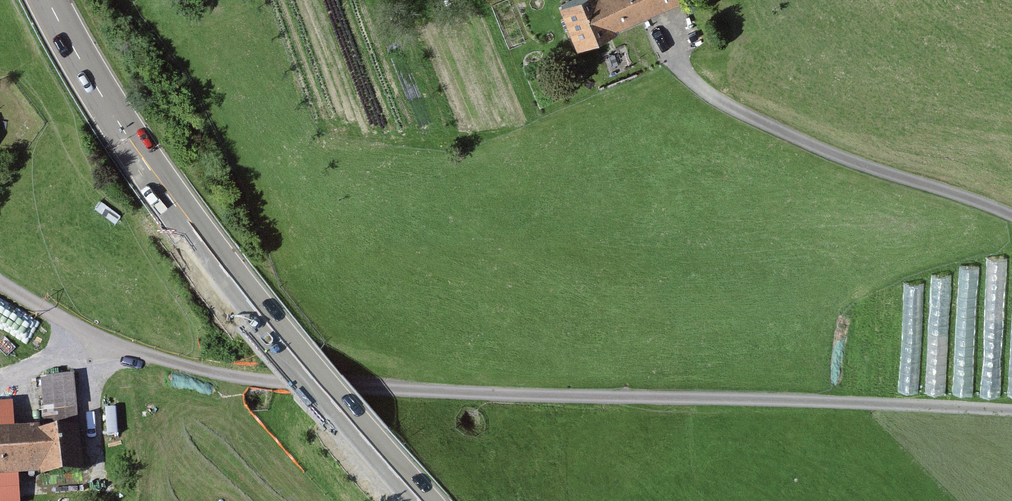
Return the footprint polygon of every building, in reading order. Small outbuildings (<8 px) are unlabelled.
[(546,7),(563,47),(637,16),(675,0),(564,0),(546,7)] [(68,376),(39,381),(46,420),(75,415),(68,376)] [(0,433),(0,481),(82,478),(79,429),(0,433)]
